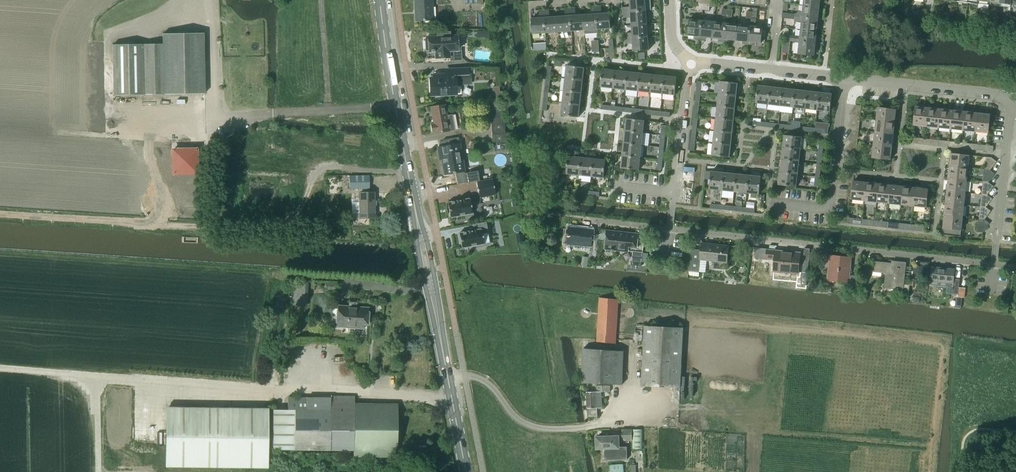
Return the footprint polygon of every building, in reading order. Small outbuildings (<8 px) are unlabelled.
[(416,21),(432,20),(431,0),(415,0),(416,21)] [(623,13),(646,11),(645,0),(630,0),(631,7),(623,7),(623,13)] [(978,7),(989,8),(989,5),(989,3),(990,0),(979,0),(978,7)] [(596,6),(598,29),(611,28),(610,13),(602,14),(601,5),(596,6)] [(798,11),(795,14),(795,17),(821,20),(821,14),(818,13),(819,7),(803,5),(802,11),(798,11)] [(584,15),(585,30),(585,34),(598,33),(598,29),(596,6),(590,6),(591,14),(584,15)] [(558,17),(559,32),(572,31),(570,7),(565,8),(565,16),(558,17)] [(570,7),(572,31),(585,30),(584,15),(576,15),(575,7),(570,7)] [(532,34),(546,33),(544,9),(539,10),(539,18),(531,18),(532,34)] [(544,9),(546,33),(559,32),(558,17),(550,17),(549,9),(544,9)] [(631,17),(632,25),(647,24),(646,11),(623,13),(624,18),(631,17)] [(750,26),(748,45),(754,46),(754,43),(760,44),(762,29),(762,27),(755,27),(756,19),(756,13),(751,12),(751,18),(752,18),(751,26),(750,26)] [(801,22),(800,30),(816,31),(817,25),(820,25),(821,20),(795,17),(795,14),(789,13),(788,19),(794,19),(794,22),(801,22)] [(689,19),(687,36),(694,36),(693,39),(700,40),(702,21),(689,19)] [(702,21),(700,40),(705,41),(705,38),(712,38),(714,22),(702,21)] [(714,22),(712,38),(718,39),(718,42),(724,43),(726,23),(714,22)] [(726,23),(724,43),(729,43),(730,40),(736,41),(738,25),(726,23)] [(632,33),(625,33),(625,39),(648,37),(647,24),(632,25),(632,33)] [(738,25),(736,41),(742,42),(742,45),(748,45),(750,26),(738,25)] [(784,35),(783,41),(790,41),(799,42),(818,44),(818,38),(816,38),(816,31),(800,30),(799,37),(784,35)] [(428,39),(425,39),(426,51),(429,51),(429,52),(431,52),(432,53),(434,53),(434,52),(435,52),(435,58),(442,58),(444,58),(449,58),(450,58),(450,57),(449,51),(458,51),(458,50),(460,48),(460,44),(457,43),(457,36),(453,36),(450,36),(447,36),(447,32),(436,33),(437,37),(428,37),(428,39)] [(114,96),(164,95),(205,94),(203,33),(163,34),(163,44),(113,45),(114,96)] [(649,50),(648,37),(625,39),(626,44),(633,43),(634,51),(649,50)] [(789,53),(790,41),(783,41),(782,53),(789,53)] [(817,50),(818,44),(799,42),(798,54),(814,56),(814,50),(817,50)] [(567,66),(565,78),(583,80),(584,68),(582,67),(583,61),(577,61),(576,67),(567,66)] [(600,87),(613,88),(615,71),(602,69),(600,87)] [(615,71),(613,88),(625,90),(627,72),(615,71)] [(627,72),(625,90),(626,90),(626,96),(637,97),(638,91),(640,74),(627,72)] [(435,78),(430,78),(431,96),(456,94),(460,94),(461,93),(461,88),(459,86),(456,87),(456,85),(455,74),(445,75),(435,75),(435,78)] [(640,74),(638,91),(650,93),(652,75),(640,74)] [(652,75),(650,93),(662,94),(664,76),(652,75)] [(664,76),(662,94),(675,95),(677,78),(664,76)] [(565,78),(564,91),(581,93),(583,80),(565,78)] [(720,81),(719,94),(736,96),(738,83),(720,81)] [(757,86),(755,104),(768,105),(770,87),(757,86)] [(770,87),(768,105),(780,106),(782,89),(770,87)] [(782,89),(780,106),(793,108),(795,90),(782,89)] [(795,90),(793,108),(805,109),(807,91),(795,90)] [(564,91),(562,103),(580,105),(581,93),(564,91)] [(807,91),(805,109),(817,111),(819,93),(807,91)] [(819,93),(817,111),(830,112),(832,94),(819,93)] [(719,94),(717,106),(735,108),(736,96),(719,94)] [(562,103),(561,116),(579,118),(580,105),(562,103)] [(434,131),(435,133),(454,130),(454,128),(451,115),(446,116),(444,105),(430,107),(433,123),(430,124),(431,132),(434,131)] [(491,106),(491,117),(491,118),(491,126),(504,125),(504,117),(501,117),(501,105),(491,106)] [(849,114),(854,118),(860,119),(861,106),(856,105),(849,114)] [(717,106),(716,119),(733,120),(735,108),(717,106)] [(915,107),(913,125),(926,126),(928,108),(915,107)] [(878,108),(876,120),(895,123),(896,110),(878,108)] [(928,108),(926,126),(938,128),(940,109),(928,108)] [(940,109),(938,128),(951,129),(953,111),(940,109)] [(953,111),(951,129),(963,131),(965,112),(953,111)] [(965,112),(963,131),(975,132),(977,113),(965,112)] [(977,113),(975,132),(988,133),(990,115),(977,113)] [(848,127),(853,131),(858,131),(860,119),(854,118),(848,127)] [(627,119),(625,131),(643,133),(644,121),(627,119)] [(716,119),(714,131),(732,133),(733,120),(716,119)] [(876,120),(875,133),(893,135),(895,123),(876,120)] [(491,126),(492,134),(492,142),(508,142),(507,133),(505,133),(504,125),(491,126)] [(625,131),(624,144),(642,146),(643,133),(625,131)] [(714,131),(713,143),(731,145),(732,133),(714,131)] [(847,139),(852,143),(857,143),(858,131),(853,131),(847,139)] [(875,133),(873,145),(892,147),(893,135),(875,133)] [(784,135),(783,148),(800,150),(802,137),(784,135)] [(441,155),(444,175),(464,171),(458,137),(443,140),(444,146),(437,147),(439,156),(441,155)] [(713,143),(712,156),(729,158),(731,145),(713,143)] [(845,151),(850,155),(856,156),(857,143),(852,143),(845,151)] [(624,144),(623,156),(640,158),(642,146),(624,144)] [(974,144),(973,150),(992,152),(993,152),(993,146),(990,146),(987,146),(974,144)] [(872,158),(890,160),(892,147),(873,145),(872,158)] [(783,148),(781,160),(799,162),(800,150),(783,148)] [(197,149),(172,150),(172,174),(197,173),(197,149)] [(951,154),(949,166),(968,168),(969,156),(951,154)] [(568,156),(566,174),(579,175),(581,158),(568,156)] [(623,156),(621,169),(639,170),(640,158),(623,156)] [(985,157),(984,170),(990,171),(997,162),(991,158),(985,157)] [(581,158),(579,175),(591,177),(593,159),(581,158)] [(593,159),(591,177),(604,178),(606,160),(593,159)] [(781,160),(780,172),(797,174),(799,162),(781,160)] [(949,166),(948,179),(967,181),(968,168),(949,166)] [(465,183),(480,180),(478,171),(464,173),(465,183)] [(984,171),(983,183),(988,184),(995,176),(990,172),(984,171)] [(711,172),(709,189),(722,190),(724,173),(711,172)] [(780,172),(778,185),(796,187),(797,174),(780,172)] [(722,190),(721,197),(733,199),(734,192),(736,174),(724,173),(722,190)] [(736,174),(734,192),(746,193),(748,176),(736,174)] [(369,176),(350,176),(350,189),(370,189),(369,176)] [(748,176),(746,193),(759,194),(761,177),(748,176)] [(492,179),(477,182),(480,197),(480,198),(495,195),(492,179)] [(948,179),(947,191),(965,193),(967,181),(948,179)] [(851,198),(851,199),(864,201),(866,182),(853,181),(851,198)] [(866,182),(864,201),(876,202),(878,184),(866,182)] [(983,183),(982,195),(987,196),(993,188),(988,184),(983,183)] [(878,184),(876,202),(889,203),(891,185),(878,184)] [(891,185),(889,203),(901,205),(903,186),(891,185)] [(903,186),(901,205),(913,206),(915,188),(903,186)] [(915,188),(913,206),(926,208),(928,189),(915,188)] [(947,191),(945,203),(964,205),(965,193),(947,191)] [(359,193),(360,206),(360,218),(375,218),(375,193),(359,193)] [(982,195),(980,208),(986,208),(993,200),(987,196),(982,195)] [(447,203),(450,217),(465,215),(465,217),(473,215),(469,199),(463,200),(456,201),(447,203)] [(735,207),(735,211),(744,212),(745,208),(742,208),(742,203),(737,202),(736,207),(735,207)] [(945,203),(944,216),(963,218),(964,205),(945,203)] [(980,208),(979,220),(985,221),(991,212),(986,208),(980,208)] [(944,216),(942,235),(961,237),(963,218),(944,216)] [(977,233),(983,233),(990,225),(985,221),(979,220),(977,233)] [(459,233),(462,248),(476,245),(477,247),(484,246),(482,234),(487,233),(485,222),(473,224),(474,230),(468,231),(459,233)] [(569,228),(568,243),(568,244),(591,246),(591,251),(597,252),(598,235),(593,234),(593,230),(569,228)] [(599,236),(598,240),(606,241),(605,249),(633,251),(631,265),(641,266),(642,262),(647,263),(648,253),(643,253),(644,242),(638,241),(639,235),(607,232),(599,236)] [(690,249),(688,271),(687,275),(698,277),(700,260),(726,263),(728,246),(701,243),(700,250),(690,249)] [(774,272),(798,274),(800,253),(756,249),(755,257),(758,257),(757,259),(775,261),(774,272)] [(830,256),(827,280),(849,282),(848,289),(856,290),(858,276),(849,275),(851,258),(830,256)] [(906,262),(898,262),(897,264),(874,262),(872,272),(886,273),(884,289),(902,290),(902,294),(909,294),(910,285),(904,284),(906,262)] [(914,266),(913,276),(922,277),(923,267),(914,266)] [(930,281),(951,283),(953,283),(952,294),(957,294),(959,280),(953,280),(954,270),(931,267),(930,281)] [(798,277),(797,283),(797,284),(807,285),(808,273),(802,272),(801,277),(798,277)] [(294,281),(293,305),(307,306),(308,281),(294,281)] [(596,342),(616,344),(618,299),(599,298),(596,342)] [(364,329),(364,325),(367,326),(368,319),(369,308),(356,307),(356,306),(349,306),(349,307),(338,306),(336,326),(347,327),(347,331),(354,332),(355,328),(364,329)] [(680,388),(683,328),(644,326),(641,386),(680,388)] [(581,383),(622,385),(624,351),(583,349),(581,383)] [(601,391),(596,392),(586,392),(587,418),(597,417),(596,408),(601,408),(600,392),(610,393),(610,387),(602,386),(601,391)] [(396,405),(355,404),(355,396),(330,396),(330,398),(288,397),(287,410),(274,409),(273,449),(353,450),(353,456),(395,456),(396,405)] [(166,407),(166,467),(268,468),(269,408),(166,407)] [(622,429),(622,441),(632,441),(632,429),(622,429)] [(604,460),(627,460),(627,447),(618,447),(618,437),(596,437),(596,448),(605,448),(605,451),(604,451),(604,460)]
